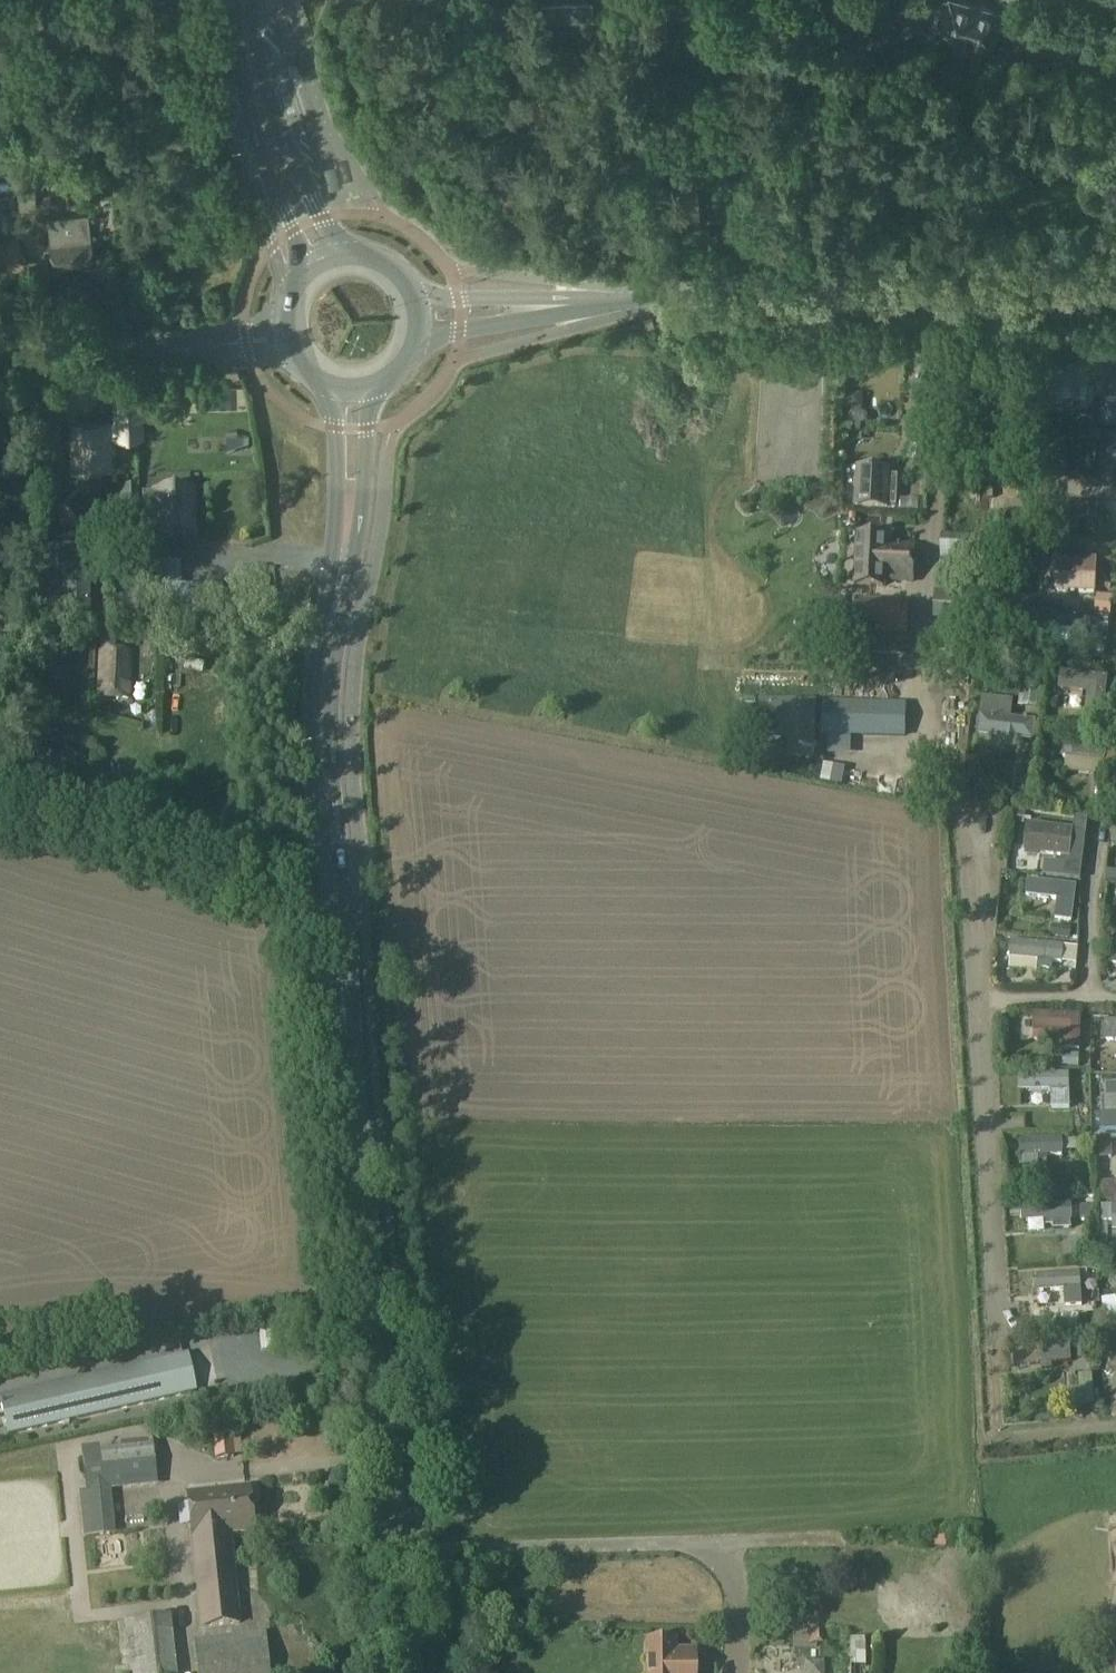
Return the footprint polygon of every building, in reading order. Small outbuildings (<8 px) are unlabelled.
[(959,0),(949,0),(949,1),(946,0),(937,0),(929,29),(939,32),(938,37),(956,43),(956,46),(973,51),(974,48),(993,53),(1005,13),(959,0)] [(579,18),(586,18),(584,2),(539,5),(541,21),(563,19),(564,29),(579,28),(579,18)] [(32,171),(14,173),(19,212),(51,208),(49,192),(35,194),(32,171)] [(93,266),(86,213),(47,219),(54,271),(93,266)] [(0,233),(0,271),(23,268),(19,237),(18,230),(0,233)] [(1106,314),(1107,339),(1115,339),(1115,313),(1106,314)] [(1079,355),(1079,363),(1039,361),(1039,377),(1041,377),(1040,381),(1045,386),(1057,387),(1061,383),(1061,378),(1069,378),(1068,393),(1079,393),(1080,381),(1087,381),(1088,356),(1079,355)] [(113,421),(70,423),(72,471),(111,469),(110,453),(115,452),(114,439),(143,438),(142,418),(149,418),(147,376),(111,378),(113,419),(113,421)] [(845,394),(845,411),(862,412),(863,394),(845,394)] [(1089,442),(1100,442),(1100,430),(1089,430),(1089,442)] [(1107,434),(1106,454),(1115,454),(1115,435),(1107,434)] [(1065,443),(1043,442),(1041,463),(1064,464),(1065,443)] [(860,469),(857,506),(888,508),(889,505),(894,505),(896,475),(890,474),(891,471),(860,469)] [(192,489),(141,491),(141,519),(156,518),(156,534),(193,533),(192,489)] [(1079,529),(1079,520),(1097,520),(1096,504),(1023,503),(1023,519),(1064,519),(1064,529),(1079,529)] [(115,518),(101,523),(105,535),(119,530),(115,518)] [(1001,536),(941,533),(939,561),(973,561),(973,565),(999,567),(1001,536)] [(1099,553),(1095,533),(1080,535),(1084,555),(1099,553)] [(885,537),(860,536),(857,585),(883,587),(883,580),(912,582),(914,546),(885,544),(885,537)] [(85,548),(58,549),(58,567),(63,567),(64,613),(89,612),(88,585),(97,585),(96,551),(85,551),(85,548)] [(200,621),(198,585),(181,585),(180,562),(156,562),(157,621),(200,621)] [(1018,571),(1018,607),(1080,607),(1080,571),(1018,571)] [(934,619),(969,620),(969,596),(935,595),(934,619)] [(1112,597),(1096,595),(1094,613),(1110,615),(1112,597)] [(1002,657),(1113,668),(1115,648),(1115,626),(1004,615),(1002,657)] [(143,638),(142,654),(156,655),(157,639),(143,638)] [(102,641),(102,650),(115,650),(115,641),(102,641)] [(127,699),(130,652),(101,651),(98,697),(127,699)] [(1107,676),(1059,671),(1058,687),(1089,691),(1087,710),(1103,711),(1107,676)] [(1012,700),(980,697),(976,734),(999,736),(998,744),(1002,748),(1016,749),(1020,746),(1021,738),(1032,740),(1035,719),(1010,716),(1012,700)] [(810,752),(814,703),(772,700),(772,699),(766,698),(766,700),(760,699),(758,731),(791,733),(790,751),(810,752)] [(905,704),(824,701),(823,735),(905,737),(905,704)] [(981,755),(980,766),(1001,767),(1001,756),(981,755)] [(845,768),(834,766),(830,784),(842,787),(845,768)] [(60,808),(58,823),(72,825),(74,810),(60,808)] [(1028,824),(1024,852),(1062,857),(1061,864),(1045,862),(1043,876),(1080,880),(1087,819),(1075,818),(1074,830),(1028,824)] [(1028,880),(1026,896),(1040,898),(1058,900),(1058,903),(1056,919),(1072,921),(1076,886),(1028,880)] [(1053,961),(1060,961),(1062,943),(1010,938),(1008,956),(1038,959),(1037,968),(1052,969),(1053,961)] [(1079,1014),(1033,1012),(1033,1028),(1064,1029),(1063,1048),(1078,1048),(1079,1014)] [(1103,1020),(1102,1039),(1115,1040),(1115,1021),(1103,1020)] [(1068,1096),(1068,1088),(1068,1072),(1017,1072),(1017,1088),(1052,1088),(1052,1096),(1068,1096)] [(1061,1139),(1022,1140),(1023,1169),(1047,1169),(1046,1156),(1062,1155),(1061,1139)] [(1097,1191),(1115,1191),(1115,1174),(1097,1174),(1097,1191)] [(1072,1228),(1072,1218),(1071,1201),(1020,1204),(1020,1221),(1053,1219),(1054,1229),(1072,1228)] [(1081,1220),(1095,1219),(1094,1205),(1081,1205),(1081,1220)] [(1112,1206),(1101,1206),(1101,1223),(1112,1223),(1112,1206)] [(1102,1300),(1104,1314),(1115,1313),(1115,1298),(1102,1300)] [(1096,1314),(1082,1315),(1083,1329),(1097,1328),(1096,1314)] [(1105,1319),(1107,1335),(1115,1333),(1115,1318),(1105,1319)] [(7,1435),(198,1392),(189,1353),(0,1396),(0,1402),(7,1435)] [(235,1455),(232,1437),(232,1435),(211,1438),(214,1459),(235,1457),(235,1455)] [(153,1449),(81,1457),(83,1470),(85,1493),(90,1536),(115,1533),(110,1490),(108,1467),(155,1463),(153,1449)] [(239,1623),(229,1533),(253,1530),(249,1487),(188,1494),(193,1537),(201,1627),(239,1624),(239,1623)] [(481,1605),(474,1616),(485,1622),(492,1611),(481,1605)] [(818,1620),(807,1643),(829,1643),(818,1620)] [(203,1638),(194,1639),(197,1672),(270,1672),(265,1632),(240,1634),(203,1638)] [(696,1650),(673,1650),(673,1640),(647,1640),(648,1672),(696,1672),(696,1650)]
